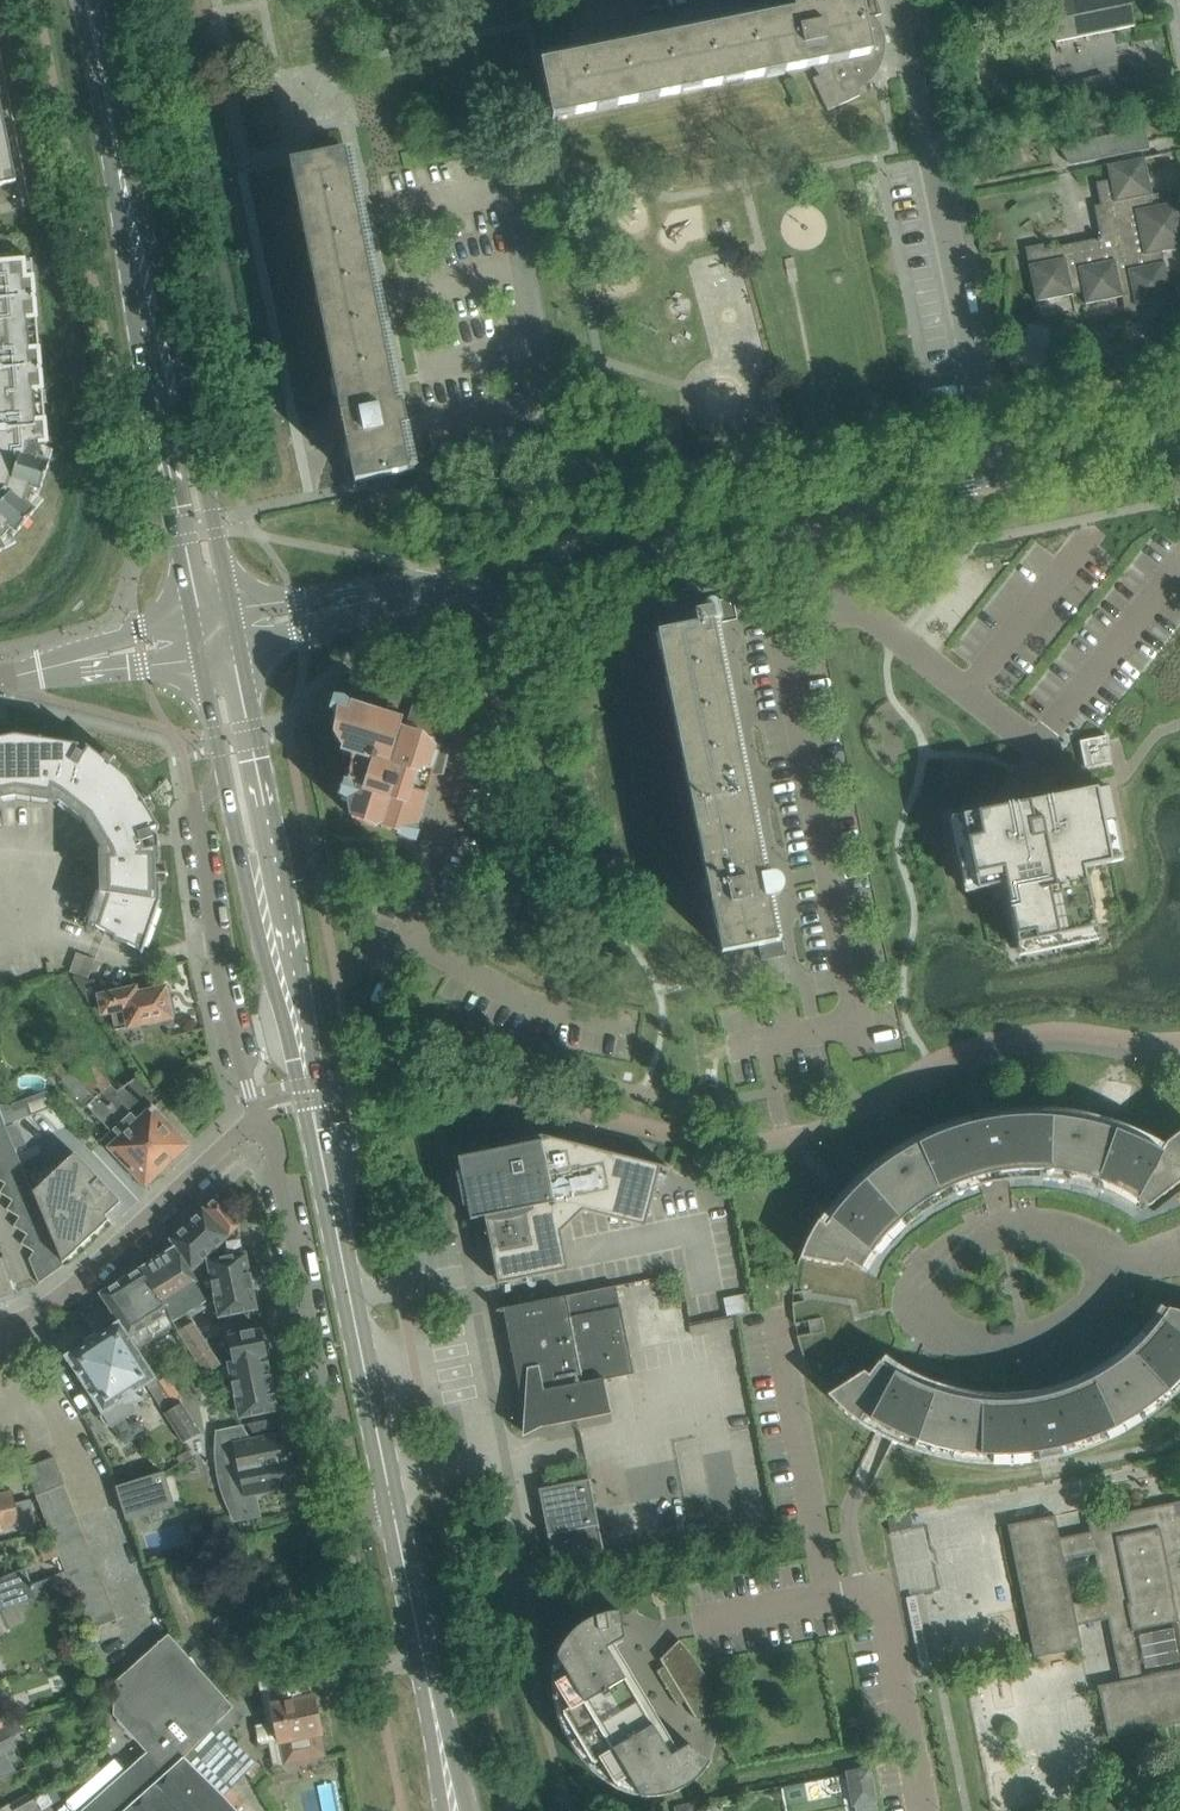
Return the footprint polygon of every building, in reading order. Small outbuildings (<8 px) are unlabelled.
[(816,65),(870,54),(863,20),(881,15),(877,0),(850,0),(851,3),(542,66),(553,119),(816,65)] [(1057,54),(1059,53),(1056,41),(1133,26),(1136,38),(1137,38),(1129,0),(1046,0),(1057,54)] [(827,111),(860,96),(852,80),(844,83),(847,91),(840,95),(829,71),(813,79),(827,111)] [(17,182),(0,100),(0,186),(17,182)] [(1081,143),(1063,149),(1072,165),(1113,157),(1112,155),(1137,150),(1137,152),(1149,150),(1145,129),(1100,138),(1081,143)] [(318,160),(291,165),(341,410),(337,411),(331,413),(327,419),(327,426),(330,432),(336,436),(342,436),(346,435),(355,483),(392,475),(395,491),(421,485),(416,462),(407,464),(344,154),(318,160)] [(1151,196),(1152,196),(1144,158),(1107,165),(1110,180),(1096,183),(1100,205),(1094,206),(1098,229),(1104,228),(1106,237),(1044,249),(1043,244),(1025,248),(1036,302),(1072,295),(1072,293),(1083,291),(1085,304),(1122,297),(1122,296),(1132,293),(1135,307),(1171,299),(1164,262),(1163,263),(1161,252),(1179,248),(1179,203),(1179,201),(1153,207),(1151,196)] [(17,543),(14,537),(44,500),(39,495),(53,450),(47,448),(32,261),(29,261),(24,262),(0,264),(0,552),(17,543)] [(727,607),(718,609),(718,608),(717,606),(716,605),(716,604),(714,604),(713,603),(711,603),(708,603),(706,604),(705,605),(704,606),(704,608),(703,609),(703,610),(703,612),(693,614),(696,627),(658,635),(722,952),(758,945),(761,960),(787,955),(782,932),(773,934),(766,899),(773,897),(776,896),(778,895),(779,894),(781,892),(781,890),(782,888),(782,886),(782,884),(771,886),(769,876),(762,877),(711,625),(730,621),(727,607)] [(437,753),(450,712),(444,711),(427,698),(415,698),(407,725),(400,723),(401,722),(349,705),(343,718),(337,719),(335,734),(344,748),(343,752),(352,755),(348,781),(356,784),(354,798),(349,801),(351,817),(374,827),(380,825),(381,827),(398,832),(403,825),(416,828),(434,771),(431,770),(437,753)] [(16,797),(49,802),(54,787),(63,793),(59,801),(84,821),(101,849),(115,844),(118,855),(99,859),(100,892),(89,923),(106,932),(115,937),(114,939),(128,944),(142,951),(141,953),(142,954),(152,926),(153,927),(154,925),(152,924),(160,901),(159,845),(158,846),(158,848),(145,850),(142,843),(154,838),(151,830),(157,828),(158,829),(159,828),(130,781),(87,746),(86,747),(88,748),(85,754),(77,750),(71,762),(64,758),(68,745),(70,745),(70,744),(42,739),(42,738),(40,738),(40,739),(15,735),(0,738),(0,800),(16,797)] [(1111,762),(1106,736),(1080,741),(1085,767),(1111,762)] [(996,809),(950,818),(951,821),(962,819),(964,825),(976,887),(965,889),(965,892),(1005,884),(1017,945),(1095,929),(1083,869),(1122,861),(1122,857),(1110,860),(1097,792),(1108,790),(1107,786),(1049,798),(1049,799),(1009,807),(1009,806),(996,809)] [(89,978),(95,960),(77,953),(70,972),(89,978)] [(744,993),(741,979),(728,982),(730,996),(744,993)] [(172,1020),(172,1018),(165,987),(137,994),(135,988),(100,995),(104,1013),(111,1012),(115,1030),(160,1021),(160,1022),(161,1023),(162,1024),(164,1025),(167,1025),(169,1024),(170,1023),(171,1022),(171,1021),(172,1020)] [(139,1075),(120,1088),(115,1091),(86,1060),(73,1073),(84,1085),(98,1099),(101,1097),(111,1107),(114,1104),(135,1127),(131,1131),(153,1154),(155,1151),(168,1164),(188,1146),(153,1108),(159,1103),(139,1075)] [(145,1185),(168,1164),(155,1151),(153,1154),(131,1131),(135,1127),(114,1104),(111,1107),(101,1097),(98,1099),(84,1085),(73,1073),(64,1081),(113,1134),(105,1142),(145,1185)] [(799,1258),(827,1395),(834,1403),(842,1410),(850,1417),(858,1423),(875,1433),(885,1438),(892,1441),(894,1442),(928,1454),(965,1462),(1002,1464),(1038,1461),(1038,1460),(1061,1456),(1061,1457),(1104,1442),(1143,1421),(1178,1393),(1179,1390),(1179,1312),(1168,1308),(1167,1308),(1159,1321),(1152,1329),(1136,1347),(1118,1363),(1086,1382),(1052,1395),(1042,1397),(1035,1399),(1023,1401),(993,1402),(962,1399),(933,1391),(905,1378),(896,1373),(887,1367),(878,1361),(860,1270),(876,1246),(895,1226),(916,1208),(946,1190),(979,1177),(992,1174),(1007,1172),(1041,1170),(1073,1175),(1099,1182),(1124,1193),(1147,1207),(1148,1207),(1179,1182),(1179,1131),(1165,1143),(1164,1145),(1124,1125),(1081,1113),(1037,1108),(992,1111),(992,1112),(986,1113),(976,1115),(969,1117),(969,1116),(936,1127),(904,1142),(875,1161),(849,1184),(847,1185),(841,1192),(836,1197),(835,1199),(826,1210),(818,1221),(814,1226),(811,1232),(807,1239),(799,1258)] [(13,1142),(7,1129),(6,1125),(0,1134),(0,1163),(13,1142)] [(645,1227),(653,1194),(661,1166),(548,1137),(548,1139),(542,1140),(541,1135),(471,1150),(472,1155),(458,1158),(470,1220),(484,1217),(495,1270),(498,1284),(568,1270),(566,1257),(561,1232),(583,1209),(645,1227)] [(20,1159),(13,1142),(0,1163),(0,1180),(5,1183),(20,1159)] [(114,1195),(98,1178),(75,1153),(34,1192),(34,1193),(42,1210),(49,1227),(63,1262),(108,1220),(105,1217),(114,1208),(114,1195)] [(27,1176),(20,1159),(5,1183),(0,1192),(0,1193),(12,1200),(27,1176)] [(34,1192),(27,1176),(12,1200),(7,1209),(19,1217),(34,1193),(34,1192)] [(27,1234),(42,1210),(34,1193),(19,1217),(14,1226),(27,1234)] [(238,1227),(239,1226),(218,1196),(204,1210),(203,1209),(170,1240),(176,1248),(191,1272),(220,1244),(223,1259),(212,1261),(211,1260),(208,1261),(219,1317),(257,1309),(252,1287),(255,1286),(253,1275),(250,1276),(245,1253),(243,1254),(238,1227)] [(39,1243),(49,1227),(42,1210),(27,1234),(21,1244),(33,1251),(39,1243)] [(63,1262),(49,1227),(39,1243),(52,1275),(64,1265),(63,1262)] [(39,1284),(52,1275),(39,1243),(33,1251),(29,1259),(39,1284)] [(198,1284),(191,1272),(176,1248),(142,1269),(169,1314),(179,1308),(182,1313),(188,1310),(185,1305),(202,1294),(196,1285),(198,1284)] [(19,1297),(5,1255),(0,1255),(0,1304),(19,1297)] [(169,1314),(142,1269),(101,1295),(119,1323),(140,1349),(177,1327),(169,1314)] [(621,1306),(620,1307),(616,1286),(503,1308),(524,1411),(522,1431),(554,1415),(558,1423),(611,1413),(604,1379),(634,1373),(621,1306)] [(178,1406),(140,1349),(119,1323),(66,1357),(104,1414),(106,1413),(114,1425),(135,1411),(128,1400),(149,1386),(167,1414),(178,1407),(178,1406)] [(222,1365),(196,1323),(180,1333),(198,1362),(200,1361),(208,1374),(222,1365)] [(270,1377),(270,1372),(261,1329),(228,1336),(234,1361),(228,1362),(238,1407),(238,1406),(239,1412),(241,1411),(242,1417),(259,1414),(277,1410),(273,1388),(276,1387),(274,1376),(270,1377)] [(206,1378),(192,1387),(201,1401),(215,1392),(206,1378)] [(178,1407),(167,1414),(186,1443),(204,1435),(184,1404),(178,1407)] [(292,1486),(282,1433),(252,1439),(245,1429),(220,1434),(225,1458),(237,1458),(243,1488),(232,1493),(237,1517),(256,1513),(252,1494),(292,1486)] [(25,1468),(30,1481),(59,1470),(54,1456),(25,1468)] [(36,1495),(64,1484),(59,1470),(30,1481),(36,1495)] [(129,1522),(175,1508),(165,1474),(119,1488),(129,1522)] [(606,1564),(590,1481),(589,1479),(539,1489),(556,1574),(606,1564)] [(36,1495),(41,1508),(70,1497),(64,1484),(36,1495)] [(20,1525),(23,1534),(38,1530),(31,1499),(15,1503),(12,1492),(0,1494),(0,1530),(20,1525)] [(41,1508),(46,1522),(75,1511),(70,1497),(41,1508)] [(1175,1514),(1173,1502),(1087,1519),(1089,1531),(1057,1538),(1052,1516),(1007,1525),(1008,1526),(1010,1526),(1036,1655),(1034,1656),(1034,1657),(1081,1648),(1077,1625),(1108,1619),(1120,1681),(1098,1686),(1108,1738),(1109,1737),(1108,1733),(1179,1719),(1179,1669),(1140,1676),(1131,1631),(1176,1622),(1179,1641),(1179,1535),(1179,1513),(1175,1514)] [(46,1522),(51,1536),(80,1525),(75,1511),(46,1522)] [(56,1548),(57,1549),(86,1538),(80,1525),(51,1536),(53,1540),(56,1548)] [(904,1591),(914,1659),(1023,1643),(1019,1613),(1005,1598),(1004,1590),(992,1592),(994,1604),(983,1614),(993,1624),(963,1629),(961,1616),(941,1618),(939,1607),(928,1595),(940,1594),(939,1583),(945,1578),(939,1538),(921,1540),(924,1563),(915,1553),(901,1567),(895,1529),(890,1529),(897,1576),(908,1574),(914,1581),(903,1591),(904,1591)] [(57,1549),(62,1563),(91,1552),(86,1538),(57,1549)] [(42,1555),(56,1548),(53,1540),(39,1546),(42,1555)] [(62,1563),(67,1577),(96,1565),(91,1552),(62,1563)] [(67,1577),(73,1590),(101,1579),(96,1565),(67,1577)] [(25,1569),(0,1579),(0,1611),(37,1600),(25,1569)] [(73,1590),(78,1604),(107,1593),(101,1579),(73,1590)] [(78,1604),(83,1618),(112,1606),(107,1593),(78,1604)] [(88,1631),(117,1620),(112,1606),(83,1618),(88,1631)] [(567,1675),(554,1683),(569,1708),(563,1711),(594,1764),(600,1760),(615,1784),(628,1777),(639,1795),(640,1796),(650,1796),(660,1795),(670,1793),(680,1789),(689,1784),(696,1777),(703,1769),(709,1761),(695,1750),(694,1751),(688,1747),(670,1757),(604,1647),(622,1636),(621,1629),(622,1629),(620,1611),(606,1612),(593,1617),(581,1623),(571,1632),(562,1643),(556,1655),(557,1657),(567,1675)] [(236,1685),(226,1696),(171,1632),(116,1681),(114,1715),(148,1753),(165,1738),(225,1795),(246,1773),(252,1778),(262,1768),(228,1734),(248,1714),(244,1693),(236,1685)] [(701,1666),(690,1650),(679,1639),(660,1659),(695,1718),(717,1716),(716,1709),(715,1702),(710,1686),(701,1666)] [(267,1677),(271,1703),(279,1743),(280,1742),(284,1764),(325,1756),(321,1734),(322,1734),(314,1695),(313,1695),(308,1669),(267,1677)] [(2,1731),(6,1729),(4,1725),(16,1719),(6,1700),(0,1703),(0,1732),(2,1731)] [(15,1746),(11,1738),(23,1731),(16,1719),(4,1725),(6,1729),(2,1731),(0,1732),(0,1755),(15,1746)] [(225,1795),(165,1738),(148,1753),(82,1810),(239,1810),(225,1795)] [(104,1752),(105,1740),(88,1745),(91,1754),(104,1752)] [(869,1767),(846,1772),(853,1806),(876,1801),(869,1767)] [(40,1804),(33,1791),(0,1809),(0,1810),(26,1810),(40,1804)]
